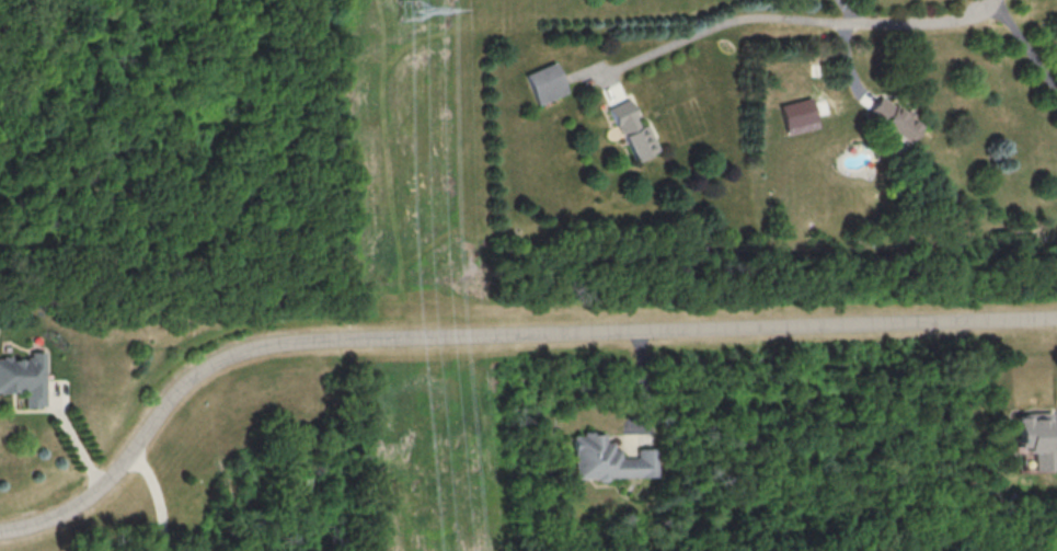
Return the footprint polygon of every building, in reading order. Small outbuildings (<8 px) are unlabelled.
[(569,91),(555,61),(525,74),(538,105),(569,91)] [(865,111),(904,145),(919,128),(880,94),(865,111)] [(778,104),(786,134),(817,127),(810,97),(778,104)] [(609,106),(632,162),(658,151),(646,123),(639,126),(628,99),(609,106)] [(23,392),(23,407),(44,407),(44,351),(27,351),(27,358),(11,358),(11,357),(0,357),(0,392),(23,392)] [(1030,471),(1051,471),(1051,449),(1043,449),(1042,434),(1048,434),(1048,413),(1014,414),(1015,453),(1030,452),(1030,471)] [(654,477),(653,448),(634,448),(634,457),(618,457),(618,449),(610,449),(610,441),(603,441),(603,433),(571,434),(572,478),(654,477)]
